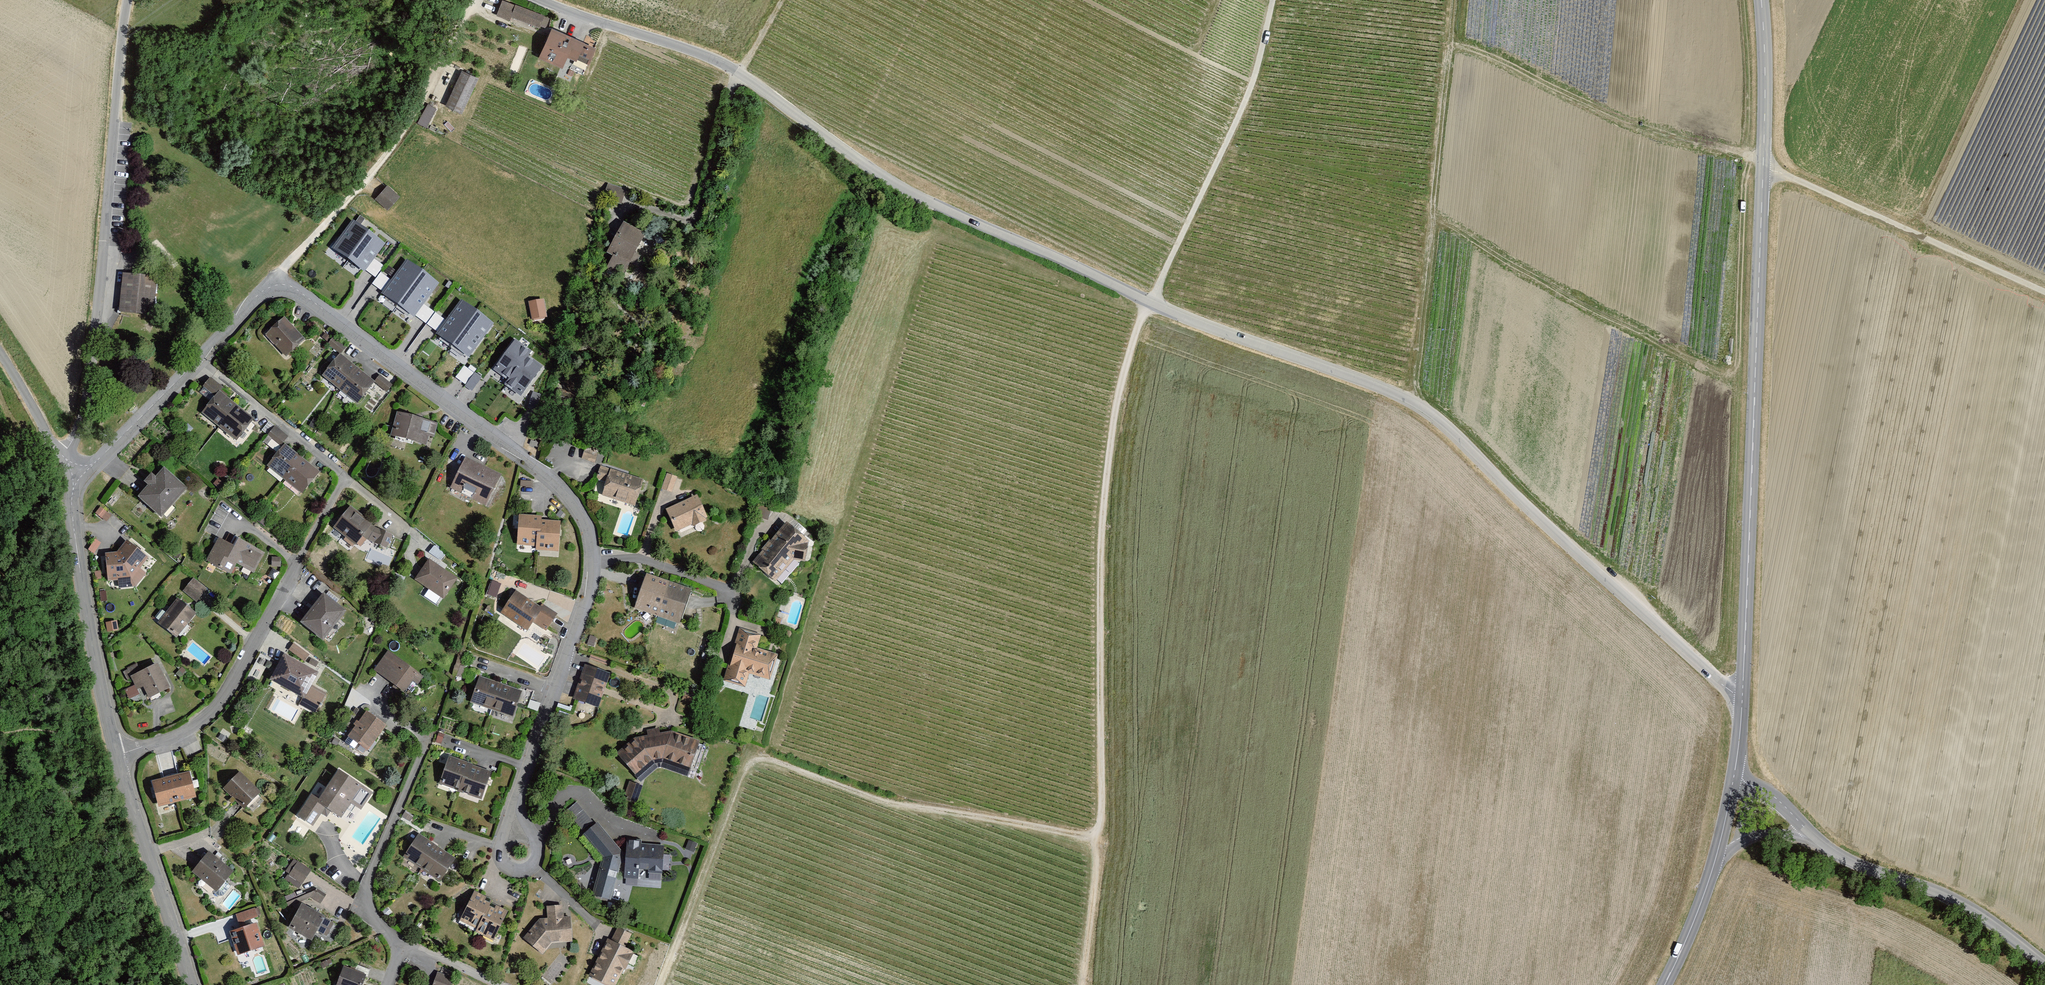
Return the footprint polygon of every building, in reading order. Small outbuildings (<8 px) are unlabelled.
[(499,1),(494,16),(537,32),(542,18),(499,1)] [(548,30),(535,59),(558,69),(563,59),(586,68),(594,49),(548,30)] [(459,71),(442,105),(458,113),(475,79),(459,71)] [(400,194),(386,184),(374,202),(388,212),(400,194)] [(625,192),(607,186),(603,201),(621,206),(625,192)] [(384,245),(352,221),(331,249),(363,273),(384,245)] [(621,224),(605,252),(611,255),(603,270),(627,283),(642,256),(635,252),(643,237),(621,224)] [(437,288),(404,263),(383,291),(416,315),(437,288)] [(379,272),(372,284),(381,290),(389,278),(379,272)] [(119,274),(116,313),(151,316),(155,277),(119,274)] [(541,301),(526,304),(529,322),(545,319),(541,301)] [(491,329),(459,304),(438,332),(471,356),(491,329)] [(261,333),(283,358),(302,341),(280,316),(261,333)] [(324,340),(337,350),(341,345),(328,335),(324,340)] [(535,352),(515,339),(494,372),(510,382),(504,392),(519,402),(543,365),(532,357),(535,352)] [(371,381),(337,355),(320,377),(354,403),(371,381)] [(465,364),(455,376),(472,390),(481,378),(465,364)] [(378,374),(373,381),(387,391),(392,384),(378,374)] [(202,384),(212,393),(218,387),(208,378),(202,384)] [(551,393),(548,402),(567,408),(570,400),(551,393)] [(215,395),(199,413),(217,426),(231,408),(215,395)] [(248,420),(231,408),(217,426),(233,439),(248,420)] [(394,412),(387,437),(422,448),(426,435),(432,437),(436,425),(394,412)] [(542,444),(530,442),(529,448),(540,451),(542,444)] [(265,466),(282,481),(300,459),(283,444),(265,466)] [(582,450),(580,458),(593,462),(596,454),(582,450)] [(448,488),(484,505),(499,476),(462,458),(448,488)] [(316,473),(300,459),(282,481),(299,494),(316,473)] [(642,480),(598,465),(594,476),(603,480),(598,495),(633,507),(642,480)] [(132,498),(156,519),(183,489),(160,469),(152,479),(147,474),(139,484),(142,487),(132,498)] [(666,473),(660,488),(670,492),(676,477),(666,473)] [(693,497),(663,510),(673,533),(703,520),(693,497)] [(331,528),(352,546),(361,536),(387,549),(392,537),(368,526),(349,507),(331,528)] [(93,514),(105,523),(109,516),(98,508),(93,514)] [(517,514),(516,544),(534,545),(534,550),(556,550),(557,521),(538,520),(538,515),(517,514)] [(782,523),(749,565),(771,585),(790,561),(802,563),(806,543),(782,523)] [(216,538),(203,562),(228,576),(234,565),(250,574),(261,553),(232,537),(228,544),(216,538)] [(124,540),(114,554),(133,588),(144,575),(137,568),(146,558),(124,540)] [(133,588),(114,554),(101,552),(103,582),(117,583),(117,589),(133,588)] [(426,560),(412,580),(440,600),(455,580),(426,560)] [(643,575),(631,609),(632,610),(676,624),(689,591),(643,575)] [(192,582),(182,594),(196,605),(205,593),(192,582)] [(513,592),(498,612),(524,631),(530,623),(543,633),(556,614),(541,604),(538,609),(513,592)] [(320,595),(295,625),(318,644),(343,613),(320,595)] [(151,620),(156,625),(173,639),(194,615),(176,600),(163,615),(159,612),(151,620)] [(760,635),(738,628),(719,682),(741,689),(746,676),(766,683),(774,656),(755,650),(760,635)] [(287,653),(306,660),(310,651),(291,644),(287,653)] [(387,652),(372,671),(401,693),(409,682),(415,687),(421,679),(387,652)] [(298,706),(314,714),(324,695),(310,688),(317,675),(280,656),(267,682),(302,699),(298,706)] [(142,688),(146,698),(164,690),(154,666),(126,679),(130,688),(120,692),(125,704),(138,698),(135,691),(142,688)] [(581,666),(569,700),(596,709),(607,675),(581,666)] [(519,694),(478,679),(469,703),(510,719),(519,694)] [(682,692),(678,702),(689,705),(692,695),(682,692)] [(382,728),(362,714),(344,738),(364,753),(382,728)] [(614,756),(634,777),(650,763),(659,762),(685,772),(698,744),(669,733),(657,734),(655,729),(644,731),(645,735),(635,738),(614,756)] [(446,758),(436,786),(479,801),(489,773),(446,758)] [(307,794),(292,817),(309,828),(322,810),(336,820),(347,804),(358,811),(369,794),(333,770),(314,798),(307,794)] [(221,789),(241,810),(257,794),(238,773),(221,789)] [(148,783),(154,809),(193,800),(186,774),(148,783)] [(641,788),(626,783),(620,799),(635,804),(641,788)] [(582,827),(592,818),(577,801),(566,810),(582,827)] [(600,861),(591,896),(608,901),(620,859),(595,823),(581,837),(600,861)] [(417,836),(402,859),(439,884),(455,861),(417,836)] [(637,842),(622,841),(621,879),(635,880),(636,866),(644,867),(645,873),(662,873),(663,848),(637,846),(637,842)] [(189,874),(213,893),(211,896),(216,899),(219,899),(221,897),(228,888),(222,883),(230,873),(206,853),(189,874)] [(283,883),(297,892),(310,870),(292,859),(284,873),(288,875),(283,883)] [(283,900),(285,906),(308,897),(318,905),(324,895),(312,889),(283,900)] [(491,902),(472,893),(458,920),(475,929),(472,934),(491,944),(507,912),(495,906),(493,910),(488,907),(491,902)] [(297,905),(283,929),(306,943),(312,932),(324,938),(331,925),(297,905)] [(536,921),(519,940),(541,957),(550,946),(570,944),(568,919),(561,919),(560,907),(542,908),(544,920),(536,921)] [(255,911),(233,917),(236,925),(257,918),(255,911)] [(254,925),(226,934),(233,958),(262,949),(254,925)] [(584,980),(595,984),(616,984),(630,952),(623,949),(629,936),(615,930),(610,941),(602,938),(584,980)] [(357,967),(354,975),(361,977),(368,980),(371,972),(357,967)] [(332,984),(359,984),(361,977),(354,975),(338,968),(332,984)] [(431,984),(449,984),(451,979),(436,973),(431,984)]
